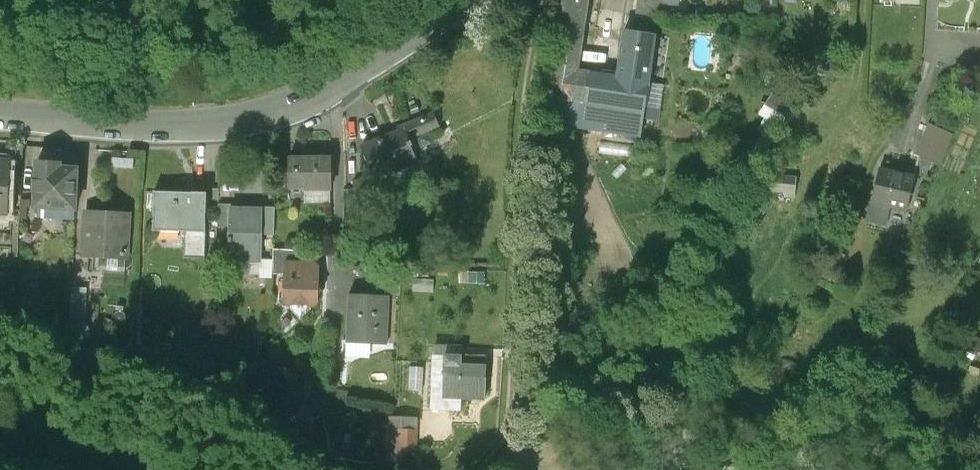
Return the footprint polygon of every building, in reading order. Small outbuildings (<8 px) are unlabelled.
[(588,36),(591,0),(565,0),(561,33),(588,36)] [(633,20),(656,23),(659,0),(636,0),(633,20)] [(653,87),(659,39),(621,34),(617,75),(584,71),(588,36),(561,33),(550,126),(640,136),(642,118),(661,120),(665,88),(653,87)] [(411,144),(440,130),(432,113),(360,147),(378,184),(420,164),(411,144)] [(917,157),(942,167),(954,135),(929,125),(917,157)] [(288,158),(289,190),(331,188),(330,156),(288,158)] [(25,210),(77,213),(79,173),(53,171),(54,166),(28,164),(25,210)] [(11,220),(13,166),(0,165),(0,219),(11,220)] [(909,216),(915,181),(880,176),(872,227),(889,230),(891,214),(909,216)] [(185,255),(205,255),(206,196),(154,195),(154,233),(186,234),(185,255)] [(268,258),(269,212),(234,210),(232,256),(268,258)] [(129,262),(132,216),(86,214),(83,259),(129,262)] [(319,280),(319,268),(285,267),(284,300),(318,301),(318,287),(321,284),(319,280)] [(415,293),(437,294),(437,284),(416,283),(415,293)] [(393,349),(393,299),(349,299),(349,349),(393,349)] [(488,406),(490,368),(459,367),(459,362),(431,361),(430,393),(439,394),(439,404),(488,406)] [(451,437),(451,413),(420,414),(421,438),(451,437)] [(419,457),(419,421),(388,422),(388,457),(419,457)]
